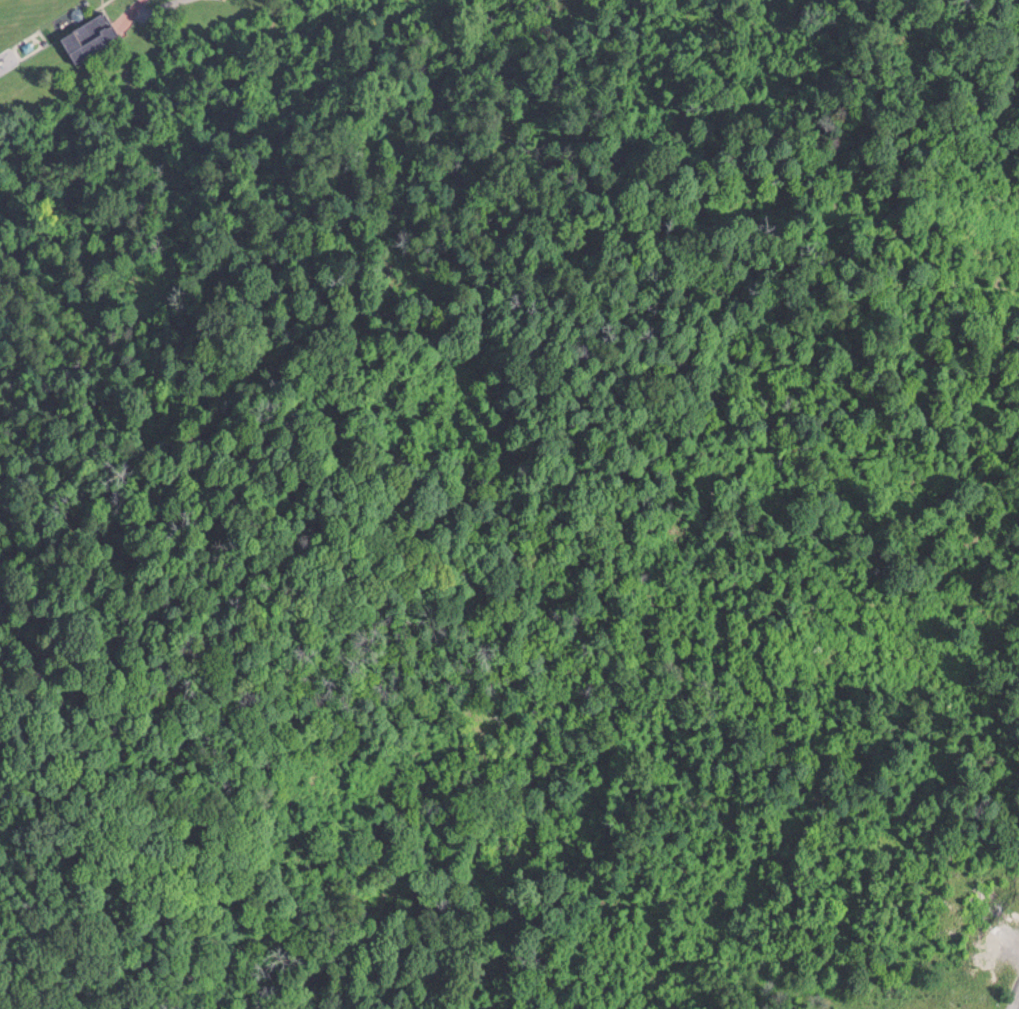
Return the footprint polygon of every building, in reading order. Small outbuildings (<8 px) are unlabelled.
[(73,59),(121,38),(108,11),(61,33),(73,59)]
